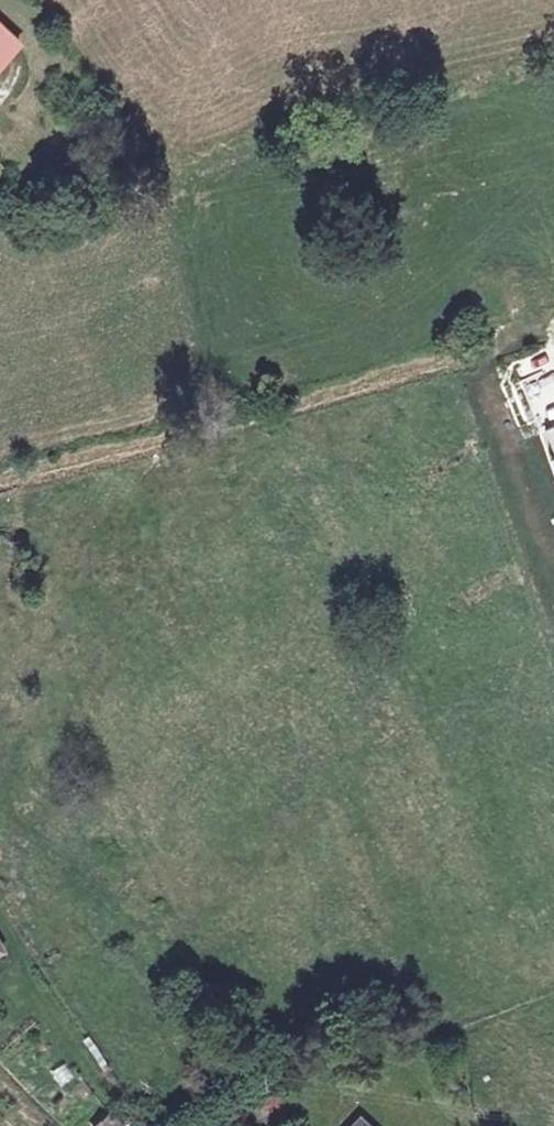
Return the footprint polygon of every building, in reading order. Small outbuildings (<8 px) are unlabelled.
[(20,38),(0,20),(0,60),(20,38)] [(120,1112),(93,1124),(94,1125),(126,1125),(120,1112)]
